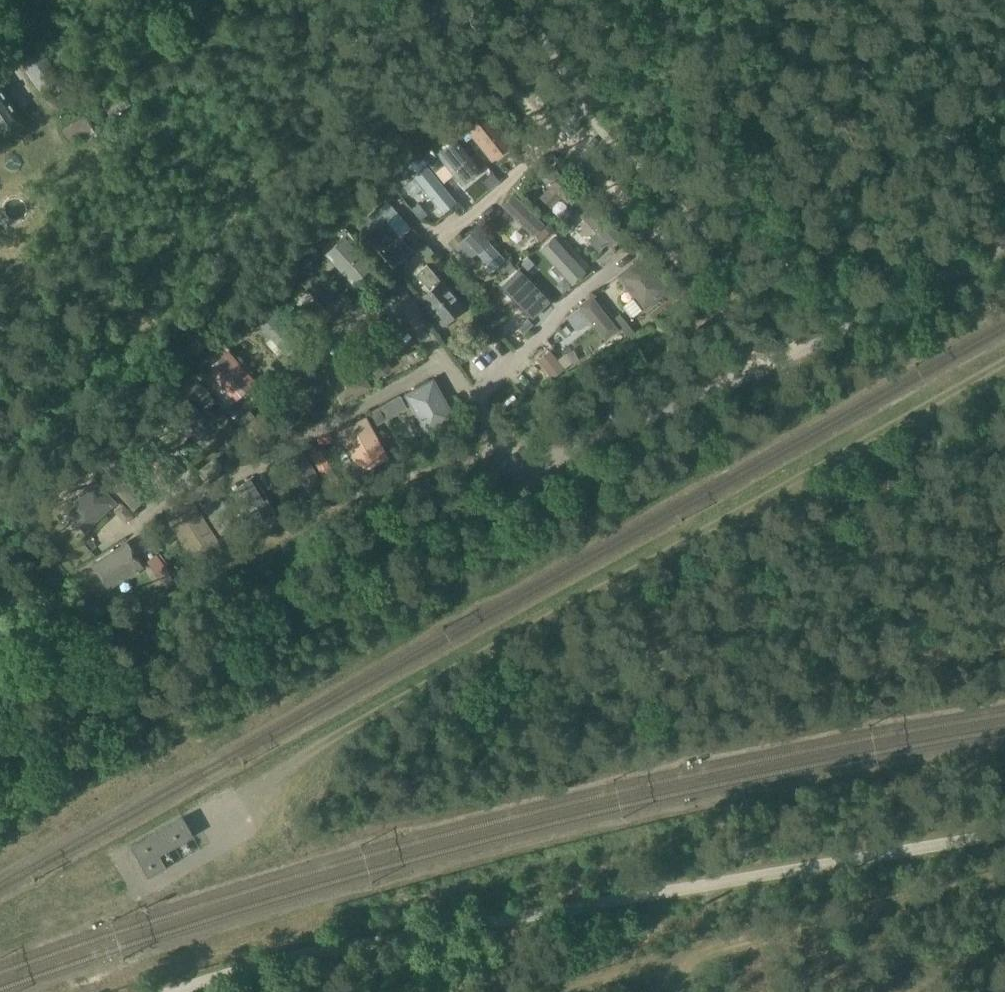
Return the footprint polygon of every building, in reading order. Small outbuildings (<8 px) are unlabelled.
[(0,82),(0,127),(2,130),(23,116),(0,82)] [(103,103),(112,117),(131,104),(122,90),(103,103)] [(468,128),(461,133),(466,140),(473,135),(493,159),(511,144),(487,113),(468,128)] [(87,143),(97,135),(85,114),(63,128),(72,143),(82,136),(87,143)] [(456,137),(437,152),(462,184),(481,169),(456,137)] [(424,156),(423,156),(425,159),(435,171),(445,164),(439,156),(434,151),(433,149),(424,156)] [(548,162),(538,172),(551,185),(540,197),(550,206),(561,194),(567,200),(577,190),(548,162)] [(413,177),(403,185),(412,196),(422,188),(443,213),(457,201),(426,164),(412,175),(413,177)] [(585,197),(579,191),(569,201),(574,207),(585,197)] [(514,195),(504,205),(533,234),(543,224),(514,195)] [(412,209),(421,219),(428,214),(419,203),(412,209)] [(593,205),(582,215),(598,231),(589,239),(599,250),(608,242),(610,244),(621,234),(593,205)] [(360,223),(357,226),(393,266),(396,264),(412,250),(401,237),(378,210),(377,209),(360,223)] [(567,219),(558,228),(565,234),(574,225),(567,219)] [(544,227),(536,235),(541,240),(550,232),(544,227)] [(477,229),(456,247),(468,260),(478,251),(494,269),(504,259),(477,229)] [(327,251),(354,281),(372,265),(345,235),(327,251)] [(552,268),(559,275),(563,272),(572,282),(584,271),(554,238),(542,249),(556,264),(552,268)] [(643,257),(619,275),(644,307),(661,294),(663,295),(668,290),(669,288),(664,282),(663,282),(643,257)] [(516,269),(507,260),(502,265),(511,274),(516,269)] [(427,264),(416,274),(430,290),(422,296),(420,298),(442,324),(444,322),(465,305),(443,279),(442,279),(441,280),(427,264)] [(511,279),(504,287),(532,316),(539,309),(540,309),(549,300),(521,270),(511,279)] [(331,311),(342,302),(314,271),(304,281),(331,311)] [(465,291),(477,292),(478,292),(479,282),(478,281),(466,280),(465,291)] [(606,338),(618,329),(593,297),(581,306),(591,319),(606,338)] [(567,317),(577,330),(591,319),(581,306),(567,317)] [(286,352),(297,342),(270,311),(259,321),(286,352)] [(528,318),(519,326),(525,333),(534,324),(528,318)] [(628,336),(634,331),(627,322),(620,327),(621,328),(628,336)] [(388,342),(396,335),(390,327),(381,333),(388,342)] [(366,333),(354,341),(378,375),(390,366),(366,333)] [(303,341),(309,347),(316,341),(315,341),(310,335),(303,341)] [(349,349),(323,364),(342,400),(343,402),(370,388),(369,386),(364,377),(349,349)] [(218,360),(208,368),(235,399),(244,391),(255,381),(228,350),(218,360)] [(550,350),(538,360),(554,379),(554,378),(565,369),(550,350)] [(314,367),(307,374),(314,382),(322,375),(314,367)] [(207,389),(194,375),(183,386),(196,400),(207,389)] [(456,418),(434,377),(404,393),(426,434),(456,418)] [(204,407),(214,399),(207,391),(198,400),(204,407)] [(190,398),(178,410),(186,419),(199,432),(194,437),(203,446),(208,441),(220,429),(190,398)] [(386,420),(379,408),(370,413),(377,425),(386,420)] [(231,421),(225,414),(218,422),(223,428),(224,428),(232,421),(231,421)] [(389,457),(366,415),(338,431),(361,472),(389,457)] [(140,450),(149,444),(141,433),(132,439),(140,450)] [(320,448),(309,454),(329,486),(340,479),(320,448)] [(305,451),(290,460),(312,498),(327,489),(305,451)] [(207,464),(198,471),(205,481),(214,474),(207,464)] [(115,466),(104,477),(134,509),(145,499),(115,466)] [(85,532),(118,502),(94,477),(62,507),(85,532)] [(251,479),(237,487),(259,523),(273,514),(251,479)] [(195,503),(169,521),(192,556),(218,539),(195,503)] [(126,519),(132,514),(123,504),(117,509),(126,519)] [(218,515),(214,517),(213,518),(214,519),(221,529),(221,530),(223,529),(224,528),(230,524),(222,512),(218,515)] [(152,551),(162,544),(154,533),(144,541),(152,551)] [(128,540),(92,563),(108,589),(144,567),(128,540)] [(151,561),(161,575),(168,570),(169,569),(158,556),(151,561)] [(147,876),(166,865),(158,852),(175,843),(192,833),(181,815),(130,845),(147,876)]
